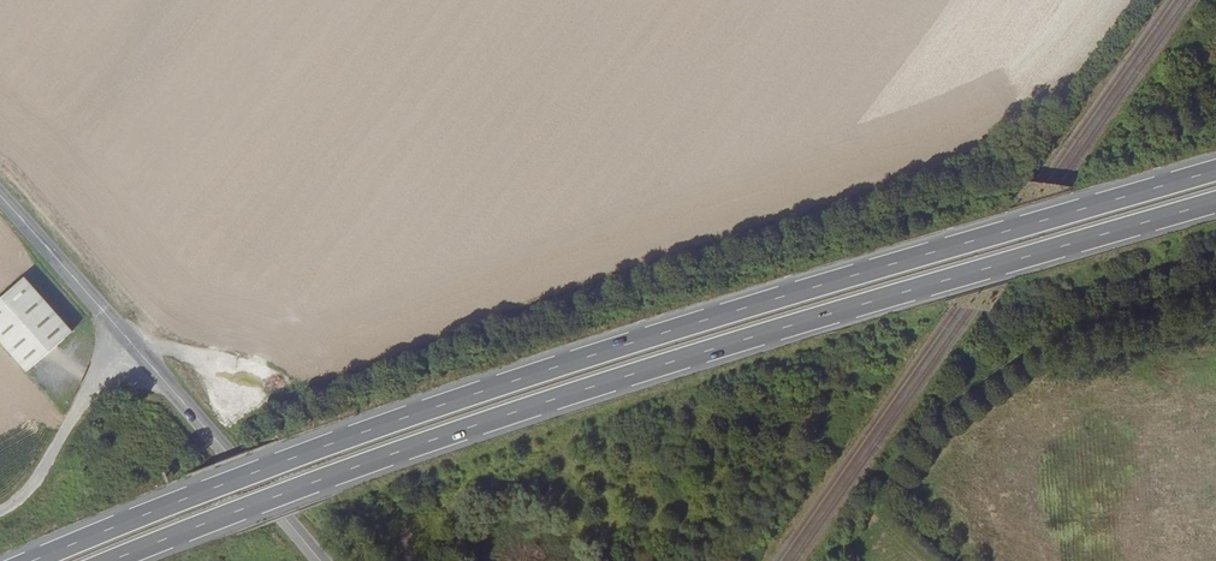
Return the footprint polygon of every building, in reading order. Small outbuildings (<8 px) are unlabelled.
[(25,272),(0,294),(0,326),(32,363),(73,327),(25,272)]
